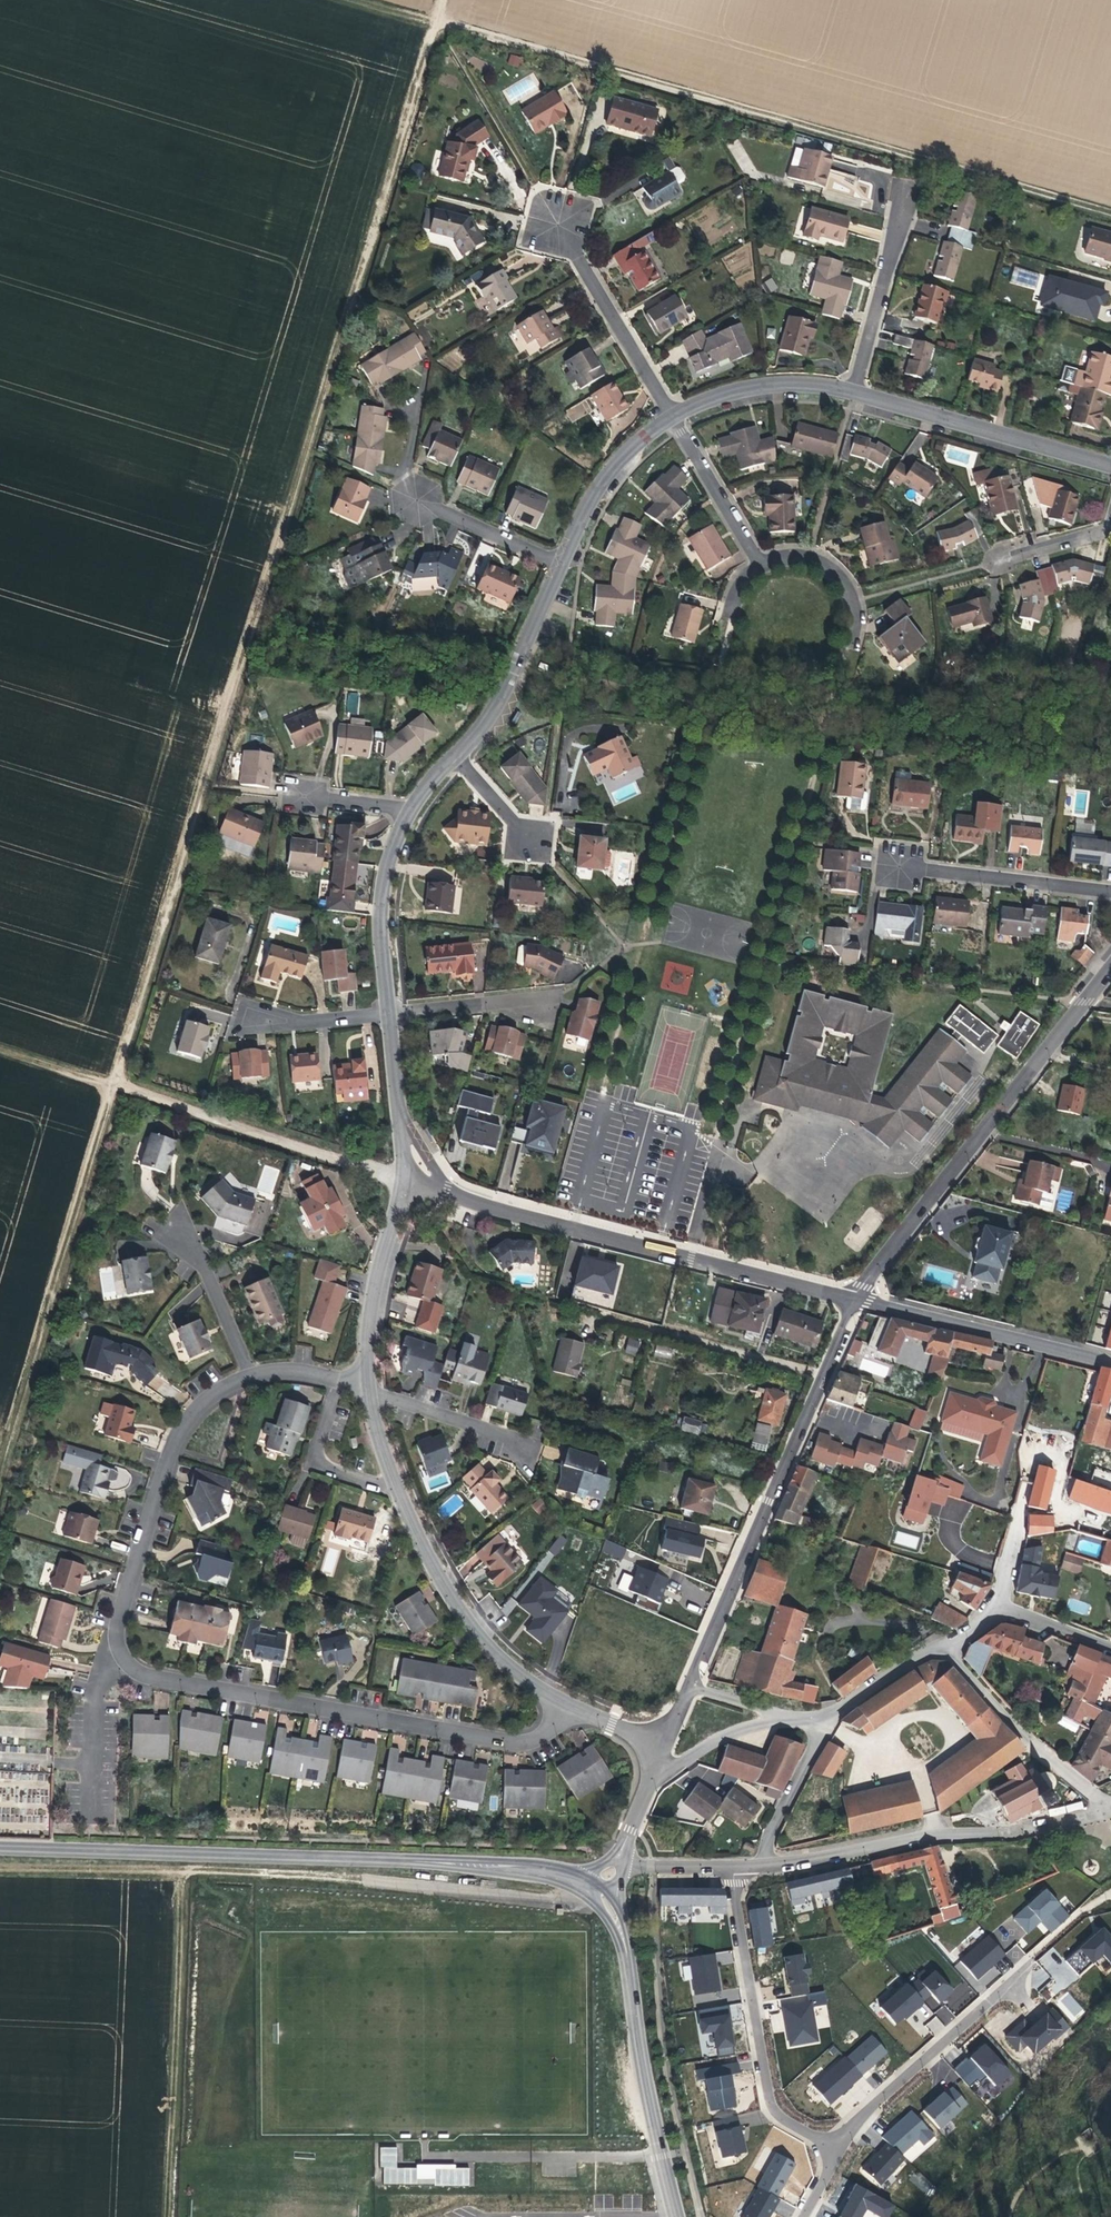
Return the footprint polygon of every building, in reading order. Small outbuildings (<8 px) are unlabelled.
[(518,67),(520,59),(511,56),(508,64),(518,67)] [(503,91),(510,104),(521,97),(514,85),(503,91)] [(567,115),(553,93),(521,112),(534,134),(548,125),(548,126),(549,126),(549,125),(550,121),(555,118),(557,121),(567,115)] [(653,119),(655,110),(614,98),(606,124),(625,130),(650,137),(655,120),(653,119)] [(553,123),(557,121),(555,118),(550,121),(549,125),(549,126),(553,123)] [(455,144),(471,149),(472,144),(486,135),(487,137),(488,137),(478,121),(457,135),(457,137),(455,144)] [(474,147),(489,138),(488,137),(487,137),(486,135),(472,144),(471,149),(473,149),(474,147)] [(473,149),(471,149),(455,144),(448,142),(439,176),(462,182),(465,172),(468,160),(470,161),(472,162),(476,150),(473,149)] [(827,169),(831,156),(804,149),(798,169),(790,167),(787,177),(823,187),(826,175),(825,175),(827,169)] [(666,169),(668,172),(676,185),(683,181),(684,178),(679,169),(675,169),(668,158),(662,161),(666,169)] [(666,169),(662,161),(658,164),(663,171),(666,169)] [(681,193),(676,185),(668,172),(642,188),(645,193),(647,197),(646,198),(644,202),(644,205),(645,207),(649,210),(652,210),(655,209),(681,193)] [(737,196),(742,191),(738,186),(732,191),(737,196)] [(967,231),(971,217),(970,217),(972,211),(973,212),(977,197),(958,192),(954,206),(957,207),(956,210),(956,212),(952,211),(948,226),(952,227),(949,235),(974,242),(977,234),(967,231)] [(807,222),(809,207),(803,206),(800,221),(807,222)] [(845,231),(848,220),(811,209),(803,237),(816,240),(818,235),(842,242),(845,231)] [(483,242),(477,232),(475,233),(467,220),(468,220),(435,211),(430,231),(454,236),(458,243),(455,245),(462,255),(483,242)] [(474,227),(469,218),(468,220),(467,220),(475,233),(477,232),(474,227)] [(1092,229),(1085,253),(1110,260),(1110,262),(1110,234),(1092,229)] [(655,239),(651,233),(644,237),(648,243),(655,239)] [(958,262),(962,247),(972,250),(974,242),(949,235),(947,243),(943,242),(939,256),(943,257),(942,260),(941,262),(938,261),(934,276),(953,281),(957,267),(955,267),(957,261),(958,262)] [(660,279),(644,251),(638,255),(636,250),(648,243),(644,237),(613,255),(625,275),(628,273),(630,272),(632,275),(630,277),(639,292),(660,279)] [(781,264),(793,264),(794,251),(781,251),(781,264)] [(849,293),(852,281),(837,277),(835,276),(836,273),(838,273),(841,263),(820,257),(809,294),(826,299),(822,315),(839,319),(843,303),(846,304),(849,293)] [(1036,289),(1040,273),(1014,266),(1010,282),(1036,289)] [(506,284),(504,281),(507,279),(502,270),(475,286),(482,297),(485,295),(489,302),(492,303),(497,310),(516,299),(510,288),(509,289),(506,284)] [(474,282),(481,277),(479,273),(471,278),(474,282)] [(1103,306),(1107,293),(1048,277),(1041,303),(1052,306),(1051,310),(1093,321),(1095,317),(1092,310),(1094,304),(1098,305),(1103,306)] [(764,282),(770,293),(778,289),(772,278),(764,282)] [(941,302),(944,291),(923,285),(919,301),(914,317),(935,323),(941,302)] [(687,317),(675,297),(646,314),(647,314),(658,333),(658,334),(687,317)] [(425,302),(408,313),(413,322),(431,311),(425,302)] [(548,322),(541,311),(517,326),(528,344),(536,339),(541,349),(558,339),(552,329),(548,322)] [(658,333),(647,314),(644,316),(650,326),(655,334),(658,333)] [(806,343),(808,337),(812,338),(816,325),(789,318),(780,350),(803,356),(806,343)] [(751,353),(739,324),(718,333),(719,335),(706,341),(700,331),(682,341),(692,357),(690,358),(692,363),(696,373),(716,364),(716,362),(728,357),(731,362),(751,353)] [(563,336),(557,326),(552,329),(558,339),(563,336)] [(767,328),(766,338),(775,338),(775,328),(767,328)] [(402,370),(420,360),(419,357),(418,356),(425,352),(415,334),(361,367),(371,384),(378,380),(380,383),(402,370)] [(924,379),(928,365),(927,365),(928,360),(929,360),(933,346),(895,335),(893,344),(912,349),(910,355),(913,356),(913,358),(912,361),(909,360),(905,374),(924,379)] [(954,351),(956,345),(948,342),(946,349),(954,351)] [(603,376),(592,357),(587,349),(565,363),(570,372),(575,380),(580,389),(603,376)] [(777,362),(778,353),(772,352),(770,360),(777,362)] [(1110,384),(1110,358),(1091,353),(1086,373),(1085,373),(1077,370),(1072,385),(1079,387),(1080,387),(1104,394),(1110,396),(1110,384)] [(600,364),(595,356),(592,357),(603,376),(606,374),(600,364)] [(997,392),(1002,373),(993,370),(994,366),(973,360),(967,380),(979,384),(987,386),(987,390),(997,392)] [(575,380),(570,372),(565,374),(571,383),(575,380)] [(628,409),(620,397),(619,398),(616,393),(617,392),(612,383),(590,396),(606,422),(628,409)] [(1078,395),(1080,387),(1079,387),(1072,385),(1069,384),(1067,392),(1078,395)] [(1099,412),(1104,394),(1080,387),(1078,395),(1070,422),(1075,424),(1097,430),(1100,419),(1098,419),(1099,412)] [(382,443),(385,418),(381,417),(383,409),(362,406),(357,437),(353,467),(373,475),(373,470),(374,463),(379,464),(382,443)] [(450,467),(462,442),(439,431),(442,425),(434,421),(423,447),(430,450),(427,456),(436,460),(441,463),(450,467)] [(1071,438),(1075,424),(1070,422),(1066,436),(1071,438)] [(809,427),(797,424),(797,426),(817,432),(818,429),(809,427)] [(831,457),(838,434),(818,429),(817,432),(797,426),(791,447),(831,457)] [(775,461),(773,438),(762,441),(762,444),(759,445),(754,427),(731,434),(732,436),(717,440),(720,450),(722,458),(737,453),(741,470),(764,464),(775,461)] [(850,454),(855,437),(846,434),(839,459),(848,461),(850,454)] [(865,455),(868,443),(869,439),(862,437),(855,435),(855,437),(850,454),(864,458),(865,455)] [(940,451),(942,443),(937,441),(934,449),(940,451)] [(865,455),(869,457),(876,446),(868,443),(865,455)] [(878,443),(876,446),(869,457),(868,460),(881,467),(891,450),(878,443)] [(499,470),(469,456),(457,482),(473,489),(488,496),(499,470)] [(899,486),(901,482),(909,471),(898,463),(888,478),(899,486)] [(914,464),(909,471),(901,482),(925,498),(937,479),(927,472),(914,464)] [(664,527),(688,501),(676,490),(687,479),(681,473),(674,466),(663,477),(661,475),(645,492),(656,502),(645,514),(664,527)] [(1006,471),(1008,477),(1011,488),(1022,485),(1017,468),(1006,471)] [(998,480),(998,479),(995,469),(973,474),(976,486),(984,484),(998,480)] [(1008,477),(998,479),(998,480),(984,484),(991,510),(1002,508),(1004,513),(1016,510),(1011,488),(1008,477)] [(1039,504),(1051,509),(1057,491),(1066,494),(1068,489),(1032,478),(1022,481),(1029,507),(1039,504)] [(365,500),(370,489),(347,479),(333,511),(357,522),(364,506),(366,501),(365,500)] [(535,528),(547,501),(517,488),(505,513),(513,516),(526,522),(525,524),(535,528)] [(1074,510),(1078,497),(1066,494),(1057,491),(1051,509),(1048,519),(1070,525),(1074,510)] [(325,504),(328,496),(320,493),(317,501),(325,504)] [(794,532),(793,495),(763,496),(763,511),(769,511),(769,516),(769,533),(794,532)] [(1004,513),(1002,508),(991,510),(992,516),(1000,514),(1004,513)] [(965,514),(968,521),(976,537),(986,531),(976,511),(975,509),(965,514)] [(635,578),(650,546),(634,539),(641,526),(624,518),(618,531),(615,531),(611,539),(605,552),(622,560),(620,564),(618,562),(613,573),(635,578)] [(977,539),(976,537),(968,521),(955,528),(956,531),(952,532),(951,529),(936,532),(941,552),(955,549),(955,545),(958,544),(962,542),(964,545),(977,539)] [(898,559),(893,540),(889,541),(884,522),(860,528),(865,548),(869,547),(874,566),(898,559)] [(717,536),(711,525),(707,527),(717,543),(720,541),(717,536)] [(730,557),(720,541),(717,543),(707,527),(688,539),(707,571),(730,557)] [(382,551),(379,545),(376,546),(373,539),(347,550),(350,556),(341,560),(345,570),(344,577),(349,589),(391,571),(382,551)] [(874,566),(869,547),(865,548),(867,555),(870,567),(874,566)] [(446,590),(463,553),(451,548),(447,555),(441,553),(436,553),(423,554),(418,565),(408,561),(402,573),(408,576),(412,578),(412,579),(437,577),(438,587),(446,590)] [(1051,566),(1052,567),(1057,585),(1071,581),(1070,578),(1075,579),(1074,581),(1088,585),(1093,565),(1079,562),(1078,565),(1075,564),(1070,564),(1067,565),(1066,562),(1051,566)] [(520,580),(506,573),(504,575),(496,572),(497,569),(487,565),(477,588),(510,603),(520,580)] [(1038,580),(1042,594),(1042,596),(1059,592),(1057,585),(1052,567),(1035,572),(1038,580)] [(632,613),(635,578),(613,573),(612,584),(615,584),(614,588),(611,588),(596,586),(595,598),(594,610),(597,611),(595,626),(613,627),(615,612),(632,613)] [(404,584),(408,576),(403,574),(399,582),(404,584)] [(1038,595),(1042,594),(1038,580),(1019,585),(1023,600),(1025,599),(1025,602),(1025,603),(1023,603),(1019,617),(1038,622),(1042,608),(1038,607),(1039,604),(1039,599),(1038,595)] [(991,622),(984,598),(975,601),(967,603),(967,605),(947,610),(952,627),(972,622),(973,624),(977,622),(978,626),(991,622)] [(884,611),(895,625),(895,626),(905,619),(910,615),(899,600),(884,611)] [(698,626),(702,611),(681,605),(672,637),(693,643),(698,626)] [(924,645),(905,619),(895,626),(895,625),(888,631),(878,638),(893,658),(894,658),(899,654),(903,659),(904,660),(924,645)] [(1075,652),(1077,646),(1069,644),(1067,650),(1075,652)] [(323,736),(316,721),(313,720),(310,712),(284,724),(294,748),(306,743),(305,742),(312,739),(312,741),(323,736)] [(417,749),(435,734),(422,716),(386,744),(385,759),(400,761),(412,752),(413,753),(417,749)] [(368,757),(372,729),(338,725),(335,753),(352,755),(368,757)] [(630,759),(620,737),(598,747),(599,749),(584,756),(592,775),(608,768),(613,779),(626,772),(625,770),(633,767),(630,759)] [(270,770),(272,754),(244,751),(240,784),(268,788),(270,770)] [(499,764),(504,760),(499,754),(494,758),(499,764)] [(544,805),(546,789),(519,754),(501,768),(511,781),(510,782),(518,792),(519,791),(528,803),(544,805)] [(641,766),(637,756),(630,759),(633,767),(625,770),(626,772),(641,766)] [(860,799),(861,792),(865,765),(842,762),(837,796),(847,798),(860,799)] [(927,807),(930,784),(909,782),(910,774),(895,772),(892,804),(904,806),(904,804),(927,807)] [(865,792),(861,792),(860,799),(847,798),(846,807),(848,809),(856,810),(862,811),(866,808),(867,795),(865,792)] [(976,804),(975,818),(984,819),(985,805),(976,804)] [(985,805),(984,819),(983,829),(987,830),(999,831),(1002,807),(985,805)] [(478,813),(479,807),(470,806),(469,812),(470,812),(469,816),(477,817),(478,813)] [(254,847),(263,824),(251,819),(250,821),(240,817),(241,815),(228,809),(219,833),(254,847)] [(487,842),(490,814),(478,813),(477,817),(469,816),(470,812),(469,812),(458,810),(456,818),(447,825),(455,835),(454,842),(475,845),(475,841),(487,842)] [(983,829),(984,819),(975,818),(956,815),(953,840),(967,841),(981,843),(983,834),(983,829)] [(1077,818),(1075,831),(1094,834),(1096,821),(1077,818)] [(351,884),(353,864),(356,864),(358,849),(359,839),(363,840),(364,825),(350,824),(350,827),(337,825),(334,851),(333,861),(335,861),(330,898),(330,899),(351,901),(353,884),(351,884)] [(1039,855),(1041,830),(1011,826),(1008,852),(1017,853),(1018,846),(1022,847),(1024,847),(1027,850),(1027,854),(1039,855)] [(1096,842),(1097,837),(1072,834),(1068,861),(1081,863),(1089,864),(1110,866),(1110,844),(1096,842)] [(609,866),(610,854),(608,851),(604,850),(605,840),(580,838),(577,867),(602,870),(602,868),(606,868),(609,866)] [(321,873),(324,846),(316,845),(302,843),(302,841),(291,839),(287,870),(321,873)] [(474,851),(475,848),(476,848),(477,847),(478,846),(486,846),(487,842),(475,841),(475,845),(466,852),(469,856),(474,851)] [(858,867),(859,854),(826,850),(823,870),(833,871),(831,890),(856,892),(859,874),(856,873),(854,873),(855,867),(857,867),(858,867)] [(541,907),(544,883),(531,882),(523,880),(523,878),(510,877),(509,890),(512,894),(511,903),(541,907)] [(451,914),(454,886),(428,883),(427,893),(426,901),(430,901),(429,911),(451,914)] [(352,901),(351,901),(330,899),(330,898),(327,898),(325,910),(352,913),(354,901),(352,901)] [(966,926),(969,903),(955,901),(955,903),(948,902),(948,900),(935,899),(933,921),(943,922),(943,924),(966,926)] [(918,943),(922,908),(912,907),(912,908),(909,908),(909,906),(886,904),(886,905),(877,904),(874,938),(883,939),(884,931),(887,931),(889,937),(904,939),(907,940),(906,942),(918,943)] [(1043,935),(1046,908),(1031,906),(1031,911),(1031,913),(1024,912),(1025,910),(1001,907),(998,934),(1028,938),(1028,933),(1043,935)] [(1087,925),(1088,917),(1079,916),(1077,913),(1077,910),(1061,908),(1057,940),(1073,942),(1074,935),(1077,933),(1086,934),(1087,925)] [(224,945),(230,926),(207,919),(195,957),(218,964),(224,945)] [(848,939),(849,931),(826,928),(826,930),(824,945),(831,946),(840,957),(839,964),(856,966),(859,944),(850,943),(848,945),(846,944),(845,941),(848,939)] [(824,945),(826,930),(819,930),(817,944),(824,945)] [(469,945),(469,944),(425,948),(426,958),(424,958),(424,964),(427,964),(428,973),(449,971),(456,970),(456,975),(472,973),(469,945)] [(346,974),(343,950),(335,951),(327,945),(320,946),(321,952),(323,977),(337,976),(338,980),(339,993),(356,991),(354,973),(346,974)] [(563,958),(541,947),(526,945),(526,946),(521,945),(518,948),(516,962),(518,965),(523,966),(523,967),(535,968),(538,970),(540,971),(539,973),(543,975),(553,980),(554,978),(563,958)] [(1083,966),(1093,953),(1084,945),(1080,951),(1075,950),(1070,956),(1083,966)] [(301,979),(308,956),(272,946),(260,979),(276,983),(279,973),(280,971),(289,973),(288,975),(301,979)] [(817,1105),(822,1106),(828,1105),(831,1102),(866,1112),(870,1095),(892,1015),(871,1009),(870,1013),(865,1011),(866,1008),(828,998),(827,1001),(823,1000),(824,996),(803,990),(797,1011),(800,1012),(799,1017),(795,1016),(785,1054),(789,1055),(787,1062),(765,1056),(755,1092),(753,1091),(751,1097),(754,1098),(753,1100),(772,1105),(772,1104),(775,1105),(777,1107),(780,1107),(782,1107),(783,1107),(786,1106),(788,1104),(790,1103),(791,1100),(791,1099),(791,1097),(791,1095),(791,1094),(797,1090),(807,1093),(810,1094),(812,1100),(817,1105)] [(589,1041),(599,1003),(594,1001),(593,1004),(587,1002),(579,1000),(576,1010),(575,1015),(576,1017),(578,1018),(576,1024),(569,1022),(566,1034),(589,1041)] [(961,1036),(983,1054),(997,1036),(959,1005),(945,1023),(954,1031),(961,1036)] [(578,1018),(576,1017),(575,1015),(576,1010),(572,1013),(570,1018),(569,1022),(576,1024),(578,1018)] [(1006,1032),(996,1046),(1016,1059),(1039,1026),(1020,1012),(1010,1026),(1006,1032)] [(206,1037),(209,1028),(186,1021),(177,1052),(200,1059),(202,1050),(204,1050),(206,1044),(208,1037),(206,1037)] [(999,1028),(1006,1032),(1010,1026),(1004,1021),(999,1028)] [(519,1060),(526,1036),(518,1034),(499,1028),(490,1026),(484,1051),(519,1060)] [(870,1095),(866,1112),(870,1115),(868,1118),(875,1123),(876,1122),(878,1124),(877,1126),(878,1126),(879,1125),(885,1129),(902,1129),(904,1130),(920,1142),(923,1138),(939,1118),(928,1110),(932,1105),(942,1114),(952,1101),(958,1094),(947,1086),(951,1081),(961,1090),(971,1077),(955,1064),(966,1051),(956,1042),(949,1038),(939,1029),(884,1099),(870,1095)] [(461,1053),(464,1042),(466,1032),(458,1030),(456,1032),(450,1033),(450,1030),(442,1031),(429,1032),(432,1056),(443,1055),(443,1057),(446,1056),(447,1064),(456,1067),(457,1067),(461,1053)] [(956,1042),(961,1036),(954,1031),(949,1038),(956,1042)] [(269,1076),(267,1051),(258,1052),(239,1053),(231,1054),(232,1079),(269,1076)] [(468,1070),(471,1056),(461,1053),(457,1067),(456,1067),(456,1069),(467,1072),(468,1070)] [(319,1079),(317,1054),(308,1055),(299,1056),(300,1060),(290,1061),(292,1082),(319,1079)] [(366,1099),(362,1061),(351,1062),(352,1064),(352,1067),(344,1068),(344,1065),(332,1067),(335,1094),(343,1093),(344,1102),(366,1099)] [(1085,1090),(1063,1085),(1060,1097),(1057,1110),(1079,1115),(1085,1090)] [(457,1106),(468,1109),(478,1112),(489,1115),(494,1099),(462,1090),(457,1106)] [(870,1115),(866,1112),(831,1102),(828,1105),(822,1106),(817,1105),(812,1100),(810,1094),(807,1093),(797,1090),(791,1094),(791,1095),(791,1097),(791,1099),(791,1100),(790,1103),(788,1104),(786,1106),(783,1107),(782,1107),(780,1107),(777,1107),(797,1112),(799,1105),(816,1113),(864,1123),(860,1127),(888,1149),(904,1130),(902,1129),(885,1129),(879,1125),(878,1126),(877,1126),(878,1124),(876,1122),(875,1123),(868,1118),(870,1115)] [(536,1105),(532,1104),(525,1127),(530,1128),(525,1146),(541,1150),(552,1153),(558,1131),(556,1131),(559,1119),(561,1120),(564,1110),(537,1102),(536,1105)] [(478,1112),(468,1109),(466,1118),(475,1120),(478,1112)] [(500,1127),(475,1120),(466,1118),(459,1141),(464,1142),(465,1139),(494,1147),(493,1151),(494,1151),(500,1127)] [(426,1127),(422,1130),(428,1140),(433,1138),(426,1127)] [(171,1158),(173,1151),(172,1151),(175,1141),(151,1134),(140,1165),(165,1173),(168,1164),(169,1164),(171,1158)] [(493,1151),(494,1147),(465,1139),(464,1142),(477,1146),(493,1151)] [(1049,1180),(1052,1167),(1029,1161),(1024,1180),(1023,1187),(1018,1186),(1015,1200),(1050,1209),(1053,1198),(1051,1195),(1046,1193),(1049,1180)] [(1057,1182),(1060,1169),(1052,1167),(1049,1180),(1057,1182)] [(343,1216),(335,1199),(336,1199),(335,1195),(333,1192),(331,1192),(330,1189),(326,1191),(322,1182),(321,1183),(317,1175),(302,1182),(310,1199),(300,1204),(313,1231),(324,1226),(328,1234),(344,1226),(340,1218),(343,1216)] [(246,1226),(255,1200),(233,1192),(222,1180),(201,1198),(217,1216),(220,1214),(223,1212),(227,1216),(226,1219),(246,1226)] [(973,1263),(976,1263),(999,1270),(1001,1270),(1011,1234),(983,1226),(982,1233),(980,1237),(976,1240),(974,1247),(977,1251),(973,1263)] [(532,1264),(534,1243),(520,1241),(506,1240),(488,1252),(501,1270),(512,1263),(532,1264)] [(147,1279),(146,1270),(148,1269),(146,1258),(122,1262),(127,1294),(151,1290),(150,1278),(147,1279)] [(314,1278),(324,1281),(333,1284),(339,1265),(321,1259),(314,1278)] [(594,1262),(581,1259),(574,1287),(611,1295),(617,1268),(605,1265),(604,1266),(593,1263),(594,1262)] [(431,1303),(442,1271),(420,1263),(414,1280),(412,1280),(407,1295),(424,1301),(431,1303)] [(414,1280),(420,1263),(418,1263),(414,1274),(412,1280),(414,1280)] [(995,1284),(999,1270),(976,1263),(972,1278),(995,1284)] [(119,1265),(98,1268),(104,1301),(118,1298),(115,1279),(121,1278),(119,1265)] [(283,1314),(268,1278),(244,1288),(249,1301),(252,1300),(256,1309),(253,1310),(259,1324),(268,1320),(280,1315),(283,1314)] [(333,1284),(324,1281),(308,1327),(330,1334),(335,1318),(336,1318),(335,1315),(336,1313),(336,1312),(338,1310),(338,1309),(342,1297),(343,1298),(346,1288),(333,1284)] [(760,1321),(765,1300),(753,1297),(753,1300),(748,1299),(749,1296),(736,1293),(728,1326),(746,1330),(757,1333),(760,1321)] [(424,1301),(421,1308),(440,1314),(442,1307),(431,1303),(424,1301)] [(421,1308),(415,1327),(433,1333),(440,1314),(421,1308)] [(813,1347),(821,1323),(813,1320),(805,1318),(805,1319),(797,1317),(797,1315),(781,1310),(773,1334),(813,1347)] [(273,1328),(282,1325),(283,1321),(280,1315),(268,1320),(270,1327),(273,1328)] [(895,1358),(904,1336),(918,1340),(923,1328),(913,1325),(912,1324),(890,1319),(880,1317),(868,1346),(877,1350),(877,1352),(895,1358)] [(206,1335),(203,1328),(202,1329),(198,1320),(197,1321),(177,1329),(189,1359),(211,1350),(208,1341),(209,1341),(206,1335)] [(760,1338),(764,1322),(760,1321),(757,1333),(746,1330),(745,1334),(760,1338)] [(928,1342),(932,1330),(923,1328),(918,1340),(928,1342)] [(949,1345),(952,1333),(939,1330),(937,1331),(932,1330),(928,1342),(924,1353),(933,1355),(946,1358),(949,1345)] [(992,1346),(992,1345),(952,1333),(949,1345),(956,1347),(963,1349),(985,1354),(982,1366),(983,1366),(1001,1370),(1003,1357),(994,1355),(989,1354),(992,1346)] [(127,1364),(132,1365),(137,1367),(140,1356),(141,1351),(132,1349),(132,1348),(121,1345),(121,1346),(111,1344),(111,1341),(94,1336),(84,1369),(111,1376),(115,1364),(120,1365),(127,1367),(127,1364)] [(432,1362),(437,1348),(405,1337),(402,1345),(404,1346),(408,1347),(405,1356),(404,1355),(401,1364),(401,1372),(412,1376),(417,1369),(420,1370),(423,1371),(423,1384),(436,1388),(439,1380),(443,1366),(432,1362)] [(637,1356),(641,1340),(629,1337),(625,1353),(637,1356)] [(579,1357),(583,1343),(562,1338),(553,1371),(577,1378),(579,1368),(577,1368),(579,1357)] [(858,1356),(861,1341),(851,1339),(848,1354),(858,1356)] [(480,1385),(490,1356),(474,1350),(475,1347),(464,1343),(460,1353),(449,1350),(443,1366),(455,1370),(451,1380),(464,1384),(465,1380),(470,1382),(480,1385)] [(951,1364),(956,1347),(949,1345),(946,1358),(948,1359),(946,1363),(951,1364)] [(941,1377),(945,1367),(946,1363),(948,1359),(946,1358),(933,1355),(928,1374),(941,1377)] [(137,1367),(132,1365),(130,1372),(145,1386),(157,1374),(149,1367),(153,1362),(148,1358),(140,1356),(137,1367)] [(863,1358),(859,1369),(886,1378),(890,1367),(863,1358)] [(1110,1389),(1110,1371),(1100,1367),(1078,1442),(1110,1449),(1110,1423),(1101,1420),(1110,1389)] [(827,1400),(850,1408),(852,1403),(861,1379),(838,1371),(832,1386),(827,1400)] [(521,1416),(528,1395),(492,1383),(485,1404),(504,1410),(521,1416)] [(762,1401),(765,1390),(757,1388),(754,1398),(762,1401)] [(770,1391),(765,1390),(762,1401),(757,1420),(777,1426),(782,1409),(785,1395),(776,1393),(770,1391)] [(1017,1412),(1003,1408),(995,1406),(996,1405),(994,1401),(981,1397),(977,1399),(976,1400),(970,1398),(950,1392),(941,1421),(942,1422),(983,1434),(987,1435),(979,1461),(1000,1467),(1017,1412)] [(300,1434),(309,1407),(306,1406),(285,1399),(276,1426),(266,1423),(263,1433),(270,1436),(266,1448),(290,1456),(295,1442),(298,1441),(296,1439),(297,1434),(300,1434)] [(131,1424),(134,1411),(104,1402),(100,1414),(109,1417),(104,1435),(130,1443),(135,1429),(130,1427),(131,1424)] [(921,1425),(926,1412),(918,1409),(913,1422),(921,1425)] [(681,1429),(684,1419),(678,1418),(676,1427),(681,1429)] [(696,1434),(699,1423),(695,1422),(689,1420),(684,1419),(681,1429),(681,1430),(696,1434)] [(888,1432),(884,1446),(880,1457),(901,1464),(905,1451),(911,1453),(915,1441),(904,1438),(908,1427),(893,1422),(890,1433),(888,1432)] [(919,1431),(921,1425),(913,1422),(910,1428),(919,1431)] [(983,1434),(942,1422),(939,1432),(980,1444),(983,1434)] [(703,1435),(705,1425),(699,1423),(696,1434),(703,1435)] [(765,1452),(771,1427),(757,1424),(750,1449),(765,1452)] [(833,1468),(835,1462),(840,1447),(841,1444),(829,1440),(830,1437),(827,1435),(819,1433),(810,1460),(833,1468)] [(450,1460),(441,1436),(431,1439),(427,1441),(424,1440),(418,1442),(416,1445),(425,1470),(450,1460)] [(877,1467),(880,1457),(884,1446),(860,1438),(855,1452),(851,1466),(862,1469),(864,1463),(877,1467)] [(88,1462),(99,1466),(102,1455),(67,1445),(63,1461),(86,1468),(88,1462)] [(850,1467),(851,1466),(855,1452),(840,1447),(835,1462),(850,1467)] [(560,1490),(568,1468),(562,1466),(568,1449),(565,1449),(560,1466),(558,1472),(556,1489),(560,1490)] [(601,1501),(608,1480),(593,1475),(598,1459),(568,1449),(562,1466),(568,1468),(560,1490),(574,1495),(574,1496),(584,1500),(586,1496),(601,1501)] [(1044,1510),(1053,1477),(1054,1471),(1056,1465),(1039,1459),(1033,1484),(1028,1506),(1027,1515),(1027,1519),(1038,1518),(1044,1510)] [(105,1482),(106,1480),(109,1469),(99,1466),(88,1462),(86,1468),(79,1492),(105,1499),(108,1489),(103,1488),(105,1482)] [(667,1472),(669,1464),(660,1462),(658,1470),(667,1472)] [(507,1499),(496,1486),(494,1484),(499,1480),(494,1474),(491,1471),(487,1475),(477,1464),(463,1477),(472,1488),(471,1489),(491,1513),(507,1499)] [(1071,1477),(1068,1476),(1070,1470),(1056,1465),(1054,1471),(1053,1477),(1069,1483),(1071,1478),(1071,1477)] [(813,1484),(817,1474),(797,1466),(790,1482),(784,1496),(801,1503),(803,1497),(808,1499),(814,1484),(813,1484)] [(220,1503),(223,1491),(228,1492),(232,1480),(227,1478),(195,1468),(195,1470),(190,1486),(196,1488),(195,1492),(193,1491),(193,1493),(192,1496),(186,1498),(201,1527),(225,1514),(220,1503)] [(109,1469),(106,1480),(110,1481),(116,1481),(118,1473),(113,1470),(109,1469)] [(1093,1472),(1089,1483),(1110,1490),(1110,1478),(1093,1472)] [(958,1499),(963,1486),(938,1475),(936,1480),(938,1480),(937,1486),(947,1489),(949,1490),(947,1495),(958,1499)] [(942,1505),(947,1489),(937,1486),(934,1485),(934,1483),(916,1478),(904,1517),(921,1522),(928,1500),(942,1505)] [(711,1502),(715,1486),(687,1479),(680,1508),(707,1515),(711,1502)] [(839,1490),(841,1483),(831,1479),(829,1486),(839,1490)] [(1089,1483),(1088,1483),(1082,1481),(1079,1492),(1080,1491),(1110,1500),(1110,1490),(1089,1483)] [(1110,1509),(1110,1500),(1080,1491),(1079,1492),(1075,1504),(1076,1506),(1083,1508),(1079,1521),(1076,1532),(1102,1540),(1110,1509)] [(802,1512),(808,1499),(803,1497),(801,1503),(784,1496),(780,1504),(796,1510),(802,1512)] [(537,1514),(546,1509),(541,1499),(531,1504),(537,1514)] [(813,1520),(800,1516),(802,1512),(796,1510),(780,1504),(774,1520),(791,1525),(811,1531),(813,1520)] [(25,1514),(27,1509),(23,1505),(18,1506),(16,1511),(20,1515),(25,1514)] [(292,1534),(306,1538),(308,1539),(315,1516),(305,1513),(300,1511),(300,1510),(284,1505),(277,1530),(292,1534)] [(365,1552),(375,1519),(358,1514),(341,1509),(333,1536),(350,1541),(348,1547),(365,1552)] [(1102,1540),(1106,1541),(1107,1540),(1110,1542),(1110,1509),(1102,1540)] [(95,1530),(98,1520),(70,1512),(63,1536),(91,1544),(94,1535),(91,1534),(93,1529),(95,1530)] [(699,1525),(667,1517),(664,1529),(666,1530),(661,1549),(699,1558),(702,1545),(698,1544),(700,1538),(696,1537),(699,1525)] [(1076,1532),(1079,1521),(1074,1520),(1070,1531),(1071,1531),(1074,1532),(1076,1532)] [(897,1532),(894,1544),(917,1548),(920,1536),(897,1532)] [(304,1546),(306,1538),(292,1534),(290,1541),(291,1544),(302,1547),(304,1546)] [(521,1564),(496,1535),(476,1553),(487,1566),(492,1571),(486,1576),(496,1586),(521,1564)] [(548,1551),(554,1556),(566,1540),(560,1535),(548,1551)] [(627,1548),(606,1539),(602,1550),(622,1559),(627,1548)] [(227,1578),(232,1562),(223,1560),(226,1548),(200,1540),(195,1554),(199,1555),(201,1556),(200,1560),(197,1562),(193,1565),(196,1573),(203,1575),(207,1572),(216,1575),(227,1578)] [(1107,1540),(1106,1541),(1099,1563),(1099,1564),(1110,1568),(1110,1542),(1107,1540)] [(861,1592),(878,1549),(862,1545),(848,1587),(857,1590),(856,1590),(861,1592)] [(1052,1599),(1058,1577),(1042,1574),(1038,1568),(1039,1560),(1042,1546),(1024,1549),(1021,1564),(1016,1592),(1029,1595),(1029,1596),(1034,1597),(1038,1598),(1038,1597),(1052,1599)] [(327,1547),(321,1571),(333,1575),(339,1550),(327,1547)] [(1071,1571),(1075,1557),(1065,1554),(1061,1566),(1060,1568),(1071,1571)] [(1079,1574),(1083,1559),(1075,1557),(1071,1571),(1079,1574)] [(81,1577),(84,1566),(61,1559),(56,1575),(53,1577),(51,1584),(52,1586),(52,1588),(75,1595),(79,1583),(77,1582),(78,1579),(79,1576),(81,1577)] [(779,1597),(788,1570),(757,1560),(752,1574),(748,1587),(779,1597)] [(639,1566),(629,1590),(631,1591),(642,1567),(639,1566)] [(667,1578),(642,1567),(631,1591),(639,1594),(635,1605),(657,1614),(662,1603),(659,1602),(663,1594),(660,1593),(667,1578)] [(205,1582),(216,1575),(207,1572),(203,1575),(196,1573),(199,1580),(205,1582)] [(974,1610),(991,1585),(957,1573),(951,1587),(950,1590),(949,1591),(950,1592),(950,1593),(957,1598),(958,1598),(960,1600),(959,1601),(972,1610),(974,1610)] [(829,1599),(834,1582),(820,1577),(814,1594),(829,1599)] [(669,1579),(667,1578),(660,1593),(663,1594),(669,1579)] [(533,1622),(526,1630),(542,1643),(567,1613),(550,1599),(555,1591),(540,1579),(519,1605),(536,1619),(536,1620),(534,1623),(533,1622)] [(438,1621),(427,1604),(421,1607),(420,1606),(418,1603),(424,1599),(419,1591),(395,1606),(414,1636),(438,1621)] [(571,1604),(555,1591),(550,1599),(567,1613),(569,1610),(570,1608),(571,1604)] [(500,1610),(508,1616),(518,1602),(510,1597),(500,1610)] [(70,1623),(75,1606),(51,1599),(38,1642),(59,1648),(62,1640),(64,1641),(68,1629),(66,1627),(67,1625),(68,1623),(70,1623)] [(222,1647),(230,1614),(221,1612),(222,1610),(204,1606),(203,1607),(177,1601),(169,1634),(178,1636),(177,1641),(187,1643),(195,1645),(196,1641),(222,1647)] [(967,1618),(940,1603),(930,1619),(952,1629),(967,1620),(967,1619),(967,1618)] [(787,1671),(796,1644),(806,1615),(776,1606),(761,1653),(752,1687),(779,1696),(787,1671)] [(282,1663),(287,1635),(277,1634),(276,1637),(257,1634),(259,1625),(248,1623),(241,1648),(254,1651),(253,1657),(267,1660),(282,1663)] [(1039,1643),(1022,1637),(1024,1630),(1003,1625),(999,1625),(968,1647),(963,1658),(980,1676),(992,1647),(992,1646),(997,1644),(1014,1650),(1017,1651),(1020,1652),(1022,1657),(1022,1658),(1038,1664),(1039,1663),(1040,1657),(1043,1645),(1039,1643)] [(352,1661),(347,1635),(320,1641),(324,1663),(337,1660),(341,1659),(342,1663),(352,1661)] [(33,1669),(45,1673),(47,1666),(50,1657),(5,1643),(0,1659),(0,1665),(8,1668),(2,1687),(27,1688),(33,1669)] [(1020,1652),(1017,1651),(1014,1650),(997,1644),(992,1646),(992,1647),(1022,1658),(1022,1657),(1020,1652)] [(866,1657),(862,1652),(862,1650),(851,1647),(851,1649),(848,1654),(861,1661),(866,1657)] [(1092,1671),(1099,1655),(1078,1647),(1071,1663),(1072,1664),(1068,1673),(1074,1675),(1071,1682),(1078,1684),(1085,1688),(1091,1673),(1092,1671)] [(752,1687),(761,1653),(745,1649),(733,1685),(739,1687),(751,1690),(752,1687)] [(1099,1655),(1092,1671),(1101,1675),(1110,1679),(1110,1659),(1099,1655)] [(843,1696),(875,1671),(866,1657),(861,1661),(832,1683),(832,1685),(843,1696)] [(475,1681),(476,1672),(403,1658),(396,1694),(405,1696),(417,1698),(418,1690),(424,1691),(422,1699),(461,1706),(474,1708),(478,1688),(468,1686),(469,1680),(475,1681)] [(873,1729),(928,1692),(926,1690),(930,1686),(975,1737),(995,1721),(1003,1729),(982,1745),(931,1783),(939,1812),(1023,1749),(1021,1748),(1021,1747),(1019,1745),(1009,1734),(999,1722),(989,1711),(981,1702),(969,1688),(947,1662),(932,1661),(913,1671),(857,1708),(867,1722),(871,1728),(873,1729)] [(800,1700),(802,1684),(791,1681),(794,1673),(787,1671),(779,1696),(800,1700)] [(1089,1703),(1101,1675),(1092,1671),(1091,1673),(1085,1688),(1081,1698),(1080,1700),(1088,1704),(1088,1703),(1089,1703)] [(1071,1681),(1071,1682),(1074,1675),(1068,1673),(1064,1683),(1069,1685),(1071,1681)] [(1081,1698),(1085,1688),(1078,1684),(1071,1682),(1071,1681),(1069,1685),(1066,1694),(1074,1697),(1080,1700),(1081,1698)] [(814,1703),(816,1690),(816,1689),(815,1687),(802,1684),(800,1700),(814,1703)] [(1070,1720),(1080,1700),(1074,1697),(1065,1716),(1070,1720)] [(1096,1721),(1102,1710),(1089,1703),(1088,1703),(1088,1704),(1080,1700),(1070,1720),(1071,1720),(1077,1724),(1081,1714),(1096,1721)] [(1040,1711),(1037,1703),(1030,1706),(1032,1714),(1040,1711)] [(862,1726),(867,1722),(857,1708),(842,1720),(841,1722),(856,1728),(857,1728),(862,1726)] [(216,1752),(222,1717),(197,1713),(196,1718),(195,1720),(190,1719),(190,1717),(191,1712),(182,1710),(180,1720),(179,1746),(216,1752)] [(1102,1710),(1096,1721),(1091,1731),(1110,1742),(1110,1714),(1102,1710)] [(167,1756),(169,1716),(159,1715),(159,1723),(154,1723),(154,1715),(133,1715),(131,1754),(148,1755),(148,1756),(167,1756)] [(260,1760),(266,1726),(257,1724),(256,1732),(250,1731),(252,1723),(233,1719),(228,1746),(227,1754),(260,1760)] [(931,1783),(982,1745),(1003,1729),(995,1721),(975,1737),(976,1738),(928,1773),(931,1783)] [(871,1728),(867,1722),(862,1726),(867,1733),(872,1729),(871,1728)] [(324,1781),(332,1737),(319,1735),(317,1751),(311,1750),(313,1742),(302,1740),(291,1738),(289,1746),(284,1745),(287,1729),(277,1727),(273,1748),(272,1755),(269,1771),(282,1773),(283,1770),(311,1775),(311,1779),(324,1781)] [(1091,1731),(1071,1766),(1091,1782),(1100,1764),(1105,1757),(1110,1760),(1110,1742),(1091,1731)] [(781,1791),(802,1746),(774,1736),(764,1758),(754,1782),(781,1791)] [(370,1780),(376,1745),(366,1743),(365,1751),(360,1750),(361,1742),(343,1739),(337,1774),(370,1780)] [(830,1777),(845,1753),(828,1743),(811,1772),(830,1777)] [(611,1775),(592,1745),(583,1750),(588,1757),(583,1759),(579,1753),(556,1768),(576,1797),(611,1775)] [(216,1752),(179,1746),(179,1748),(216,1755),(216,1752)] [(754,1782),(764,1758),(727,1746),(717,1770),(754,1782)] [(436,1801),(444,1758),(437,1757),(432,1755),(429,1771),(423,1770),(425,1762),(414,1760),(403,1758),(402,1766),(396,1765),(399,1750),(390,1748),(382,1791),(395,1794),(396,1791),(409,1793),(408,1798),(414,1800),(415,1794),(424,1796),(423,1799),(436,1801)] [(588,1757),(583,1750),(581,1752),(579,1753),(583,1759),(588,1757)] [(260,1760),(227,1754),(227,1755),(226,1757),(259,1763),(260,1760)] [(1105,1757),(1100,1764),(1110,1770),(1110,1768),(1110,1760),(1105,1757)] [(482,1801),(488,1766),(479,1764),(477,1772),(472,1771),(473,1763),(455,1760),(449,1795),(482,1801)] [(1041,1810),(1055,1801),(1048,1790),(1052,1787),(1053,1784),(1052,1779),(1051,1777),(1046,1774),(1039,1774),(1038,1775),(1034,1768),(1025,1773),(1019,1763),(1004,1772),(1010,1781),(999,1787),(997,1785),(995,1786),(996,1789),(989,1791),(991,1794),(992,1793),(996,1800),(995,1801),(997,1804),(998,1803),(1001,1811),(1002,1814),(1003,1814),(1007,1821),(1006,1821),(1007,1824),(1010,1822),(1009,1821),(1018,1817),(1019,1820),(1021,1818),(1020,1816),(1030,1811),(1031,1813),(1040,1809),(1041,1810)] [(311,1779),(311,1775),(283,1770),(282,1773),(269,1771),(269,1774),(324,1784),(324,1781),(311,1779)] [(545,1806),(546,1771),(519,1770),(519,1778),(513,1777),(513,1770),(504,1770),(503,1804),(545,1806)] [(370,1780),(337,1774),(336,1777),(369,1783),(370,1780)] [(577,1800),(612,1777),(611,1775),(576,1797),(577,1800)] [(844,1805),(913,1790),(911,1780),(842,1796),(844,1805)] [(708,1821),(718,1808),(723,1801),(698,1783),(691,1792),(684,1803),(708,1821)] [(758,1807),(732,1788),(723,1801),(718,1808),(744,1827),(751,1818),(758,1807)] [(849,1833),(920,1817),(913,1790),(844,1805),(849,1833)] [(424,1796),(415,1794),(414,1800),(408,1798),(409,1793),(396,1791),(395,1794),(382,1791),(381,1794),(436,1804),(436,1801),(423,1799),(424,1796)] [(481,1803),(482,1801),(449,1795),(448,1798),(481,1803)] [(1048,1808),(1049,1815),(1083,1811),(1082,1803),(1048,1808)] [(752,1852),(755,1847),(746,1842),(743,1847),(749,1849),(749,1850),(752,1852)] [(957,1910),(937,1846),(870,1862),(873,1873),(874,1876),(924,1864),(940,1913),(931,1916),(933,1925),(963,1914),(961,1909),(957,1910)] [(873,1873),(870,1862),(848,1868),(851,1879),(873,1873)] [(848,1868),(786,1882),(791,1905),(804,1903),(803,1897),(821,1893),(822,1899),(835,1896),(833,1890),(853,1885),(851,1879),(848,1868)] [(723,1889),(660,1890),(660,1907),(678,1907),(678,1914),(692,1914),(692,1907),(709,1907),(709,1914),(727,1914),(723,1889)] [(1014,1918),(1024,1929),(1037,1917),(1041,1921),(1045,1917),(1056,1928),(1069,1916),(1045,1890),(1014,1918)] [(749,1911),(754,1947),(772,1945),(766,1908),(749,1911)] [(1037,1917),(1024,1929),(1027,1933),(1041,1921),(1037,1917)] [(1056,1928),(1045,1917),(1041,1921),(1051,1933),(1056,1928)] [(1102,1928),(1065,1961),(1078,1975),(1102,1954),(1110,1964),(1110,1939),(1102,1928)] [(1005,1954),(988,1936),(960,1961),(976,1980),(1005,1954)] [(732,1950),(717,1953),(719,1965),(734,1962),(732,1950)] [(715,1965),(716,1965),(714,1953),(689,1957),(695,1995),(720,1991),(718,1979),(717,1979),(715,1965)] [(805,1964),(803,1954),(784,1957),(788,1986),(790,1985),(792,1997),(807,1994),(808,1994),(806,1983),(808,1982),(806,1974),(811,1973),(809,1964),(805,1964)] [(682,1966),(684,1981),(692,1979),(690,1965),(682,1966)] [(939,2003),(952,1991),(934,1971),(922,1983),(918,1979),(909,1987),(922,2001),(930,1994),(939,2003)] [(1057,1986),(1060,1984),(1054,1978),(1039,1992),(1048,2001),(1060,1989),(1057,1986)] [(894,2024),(903,2017),(908,2012),(910,2015),(923,2002),(922,2001),(909,1987),(906,1983),(880,2007),(894,2024)] [(808,1994),(807,1994),(808,2003),(783,2007),(790,2046),(817,2041),(811,2007),(827,2004),(825,1991),(808,1994)] [(1056,2002),(1073,2022),(1085,2011),(1068,1992),(1056,2002)] [(738,2004),(730,2005),(731,2019),(739,2018),(738,2004)] [(734,2055),(729,2027),(726,2005),(698,2010),(702,2033),(714,2031),(718,2057),(734,2055)] [(1027,2031),(1020,2023),(1005,2036),(1019,2051),(1026,2045),(1033,2053),(1051,2038),(1054,2040),(1069,2027),(1052,2008),(1027,2031)] [(871,2035),(846,2057),(862,2075),(887,2053),(871,2035)] [(967,2085),(974,2078),(979,2083),(986,2076),(994,2086),(1009,2072),(984,2044),(968,2059),(966,2057),(960,2062),(962,2064),(954,2071),(967,2085)] [(813,2086),(829,2104),(837,2098),(836,2096),(838,2094),(839,2095),(862,2075),(846,2057),(845,2057),(813,2086)] [(962,2064),(960,2062),(953,2069),(954,2071),(962,2064)] [(738,2063),(696,2070),(698,2081),(705,2080),(711,2111),(736,2107),(730,2075),(740,2074),(738,2063)] [(922,2111),(939,2129),(967,2104),(952,2087),(945,2094),(943,2092),(937,2098),(937,2100),(931,2105),(929,2105),(922,2111)] [(888,2143),(900,2155),(918,2139),(923,2145),(934,2136),(912,2111),(901,2119),(903,2121),(899,2125),(898,2123),(881,2137),(888,2143)] [(736,2115),(713,2121),(722,2158),(745,2152),(736,2115)] [(900,2155),(888,2143),(862,2170),(879,2185),(904,2158),(900,2155)] [(417,2168),(416,2168),(397,2168),(397,2147),(380,2147),(380,2168),(383,2168),(383,2185),(469,2186),(469,2168),(455,2168),(434,2168),(434,2178),(417,2178),(417,2168)] [(776,2153),(757,2186),(759,2187),(775,2196),(780,2188),(782,2189),(786,2180),(784,2179),(788,2172),(790,2173),(795,2164),(776,2153)] [(416,2168),(417,2168),(417,2178),(434,2178),(434,2168),(455,2168),(455,2165),(416,2165),(416,2168)] [(909,2181),(929,2195),(936,2186),(916,2171),(909,2181)] [(854,2184),(846,2198),(848,2199),(865,2208),(881,2216),(885,2216),(892,2205),(854,2184)] [(759,2187),(742,2216),(768,2216),(778,2198),(777,2197),(759,2187)] [(865,2208),(848,2199),(839,2216),(860,2216),(865,2208)]
